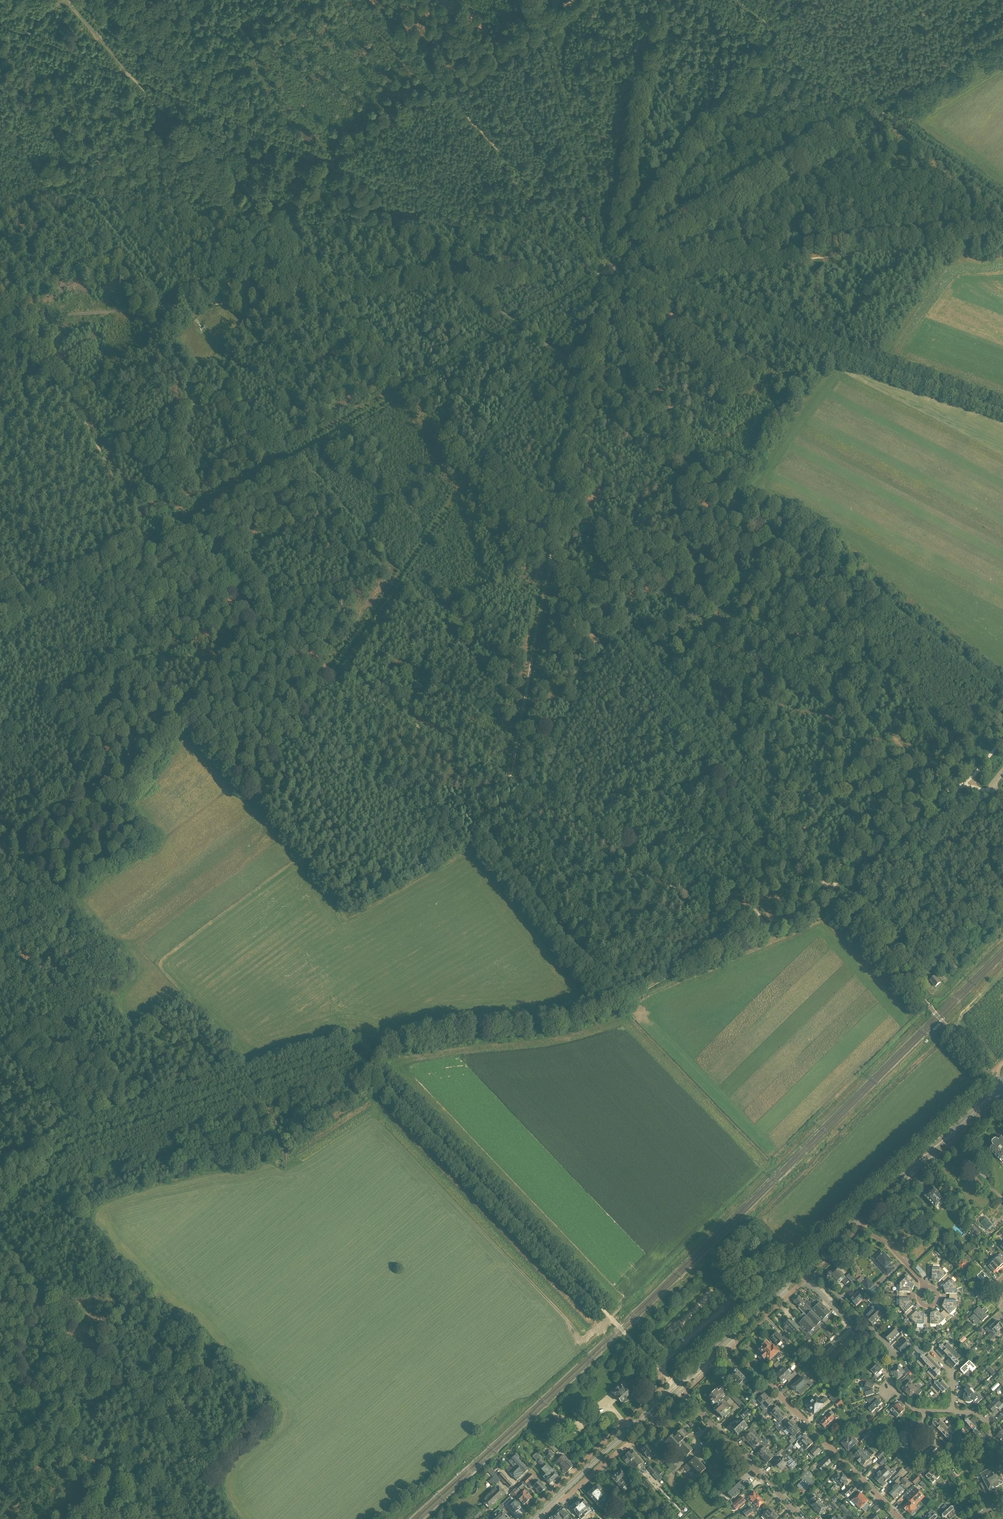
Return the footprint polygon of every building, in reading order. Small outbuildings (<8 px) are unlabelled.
[(935,976),(930,980),(935,986),(940,982),(935,976)] [(995,1159),(997,1157),(1001,1161),(1002,1160),(1002,1161),(1002,1138),(1002,1137),(998,1140),(995,1139),(992,1142),(992,1145),(993,1145),(989,1148),(995,1155),(991,1159),(1002,1171),(993,1180),(990,1178),(988,1181),(990,1182),(1002,1194),(1002,1193),(1002,1168),(995,1159)] [(929,1193),(925,1197),(936,1208),(945,1200),(934,1188),(931,1192),(931,1191),(929,1193)] [(980,1222),(987,1230),(993,1225),(985,1218),(984,1219),(982,1218),(981,1220),(982,1221),(980,1222)] [(974,1232),(977,1236),(981,1232),(975,1226),(970,1229),(974,1233),(974,1232)] [(888,1275),(893,1270),(888,1265),(892,1262),(884,1253),(882,1255),(880,1253),(873,1259),(888,1275)] [(1001,1269),(1002,1267),(1002,1255),(1001,1253),(998,1256),(999,1257),(994,1262),(1001,1269)] [(963,1260),(958,1265),(962,1270),(963,1269),(968,1275),(973,1270),(967,1265),(968,1265),(963,1260)] [(997,1272),(1000,1269),(1001,1269),(994,1262),(992,1260),(986,1265),(987,1266),(985,1268),(990,1274),(992,1271),(994,1273),(996,1271),(997,1272)] [(935,1281),(941,1268),(933,1268),(933,1265),(929,1265),(929,1274),(932,1274),(932,1279),(935,1281)] [(840,1271),(837,1268),(832,1272),(829,1272),(827,1274),(827,1276),(829,1278),(831,1278),(838,1285),(842,1281),(845,1285),(849,1282),(846,1278),(840,1272),(840,1271)] [(941,1268),(935,1281),(939,1282),(943,1279),(945,1281),(951,1275),(949,1272),(947,1274),(941,1268)] [(991,1281),(990,1281),(988,1279),(989,1278),(989,1277),(989,1276),(989,1275),(989,1274),(988,1274),(988,1273),(987,1273),(986,1273),(986,1274),(985,1273),(984,1274),(982,1272),(977,1277),(979,1279),(980,1279),(979,1280),(979,1281),(979,1282),(980,1282),(980,1283),(981,1283),(982,1283),(983,1282),(983,1283),(985,1285),(988,1283),(989,1283),(990,1283),(990,1282),(991,1282),(991,1281)] [(906,1278),(900,1283),(913,1289),(915,1286),(911,1282),(913,1280),(907,1273),(905,1276),(906,1278)] [(855,1279),(849,1274),(847,1277),(852,1282),(855,1279)] [(951,1275),(945,1281),(947,1283),(943,1287),(944,1290),(961,1284),(960,1281),(955,1283),(951,1279),(953,1277),(951,1275)] [(868,1279),(863,1284),(868,1290),(874,1285),(868,1279)] [(897,1292),(897,1295),(906,1295),(906,1293),(911,1293),(913,1289),(900,1283),(900,1292),(897,1292)] [(962,1287),(961,1284),(944,1290),(945,1294),(951,1294),(951,1297),(960,1297),(960,1294),(957,1294),(957,1289),(962,1287)] [(858,1293),(851,1300),(856,1306),(863,1299),(858,1293)] [(906,1295),(897,1295),(897,1298),(900,1299),(899,1307),(912,1302),(911,1299),(906,1298),(906,1295)] [(798,1324),(800,1326),(804,1330),(802,1332),(806,1336),(808,1334),(815,1341),(816,1340),(823,1333),(820,1329),(825,1325),(828,1328),(837,1320),(830,1313),(820,1303),(814,1308),(807,1300),(804,1303),(798,1297),(794,1301),(797,1305),(799,1307),(798,1308),(806,1317),(798,1324)] [(960,1297),(951,1297),(951,1300),(945,1300),(944,1303),(956,1309),(957,1300),(960,1301),(960,1297)] [(791,1306),(793,1303),(787,1298),(785,1300),(791,1306)] [(879,1312),(883,1308),(877,1302),(873,1306),(875,1308),(871,1312),(870,1312),(869,1311),(868,1311),(867,1311),(867,1312),(866,1313),(867,1314),(868,1315),(865,1317),(869,1321),(879,1312)] [(914,1306),(912,1302),(899,1307),(905,1313),(903,1315),(905,1318),(912,1312),(910,1309),(914,1306)] [(956,1309),(944,1303),(942,1307),(946,1311),(944,1313),(950,1319),(952,1317),(950,1315),(956,1309)] [(979,1307),(974,1313),(976,1314),(971,1319),(973,1321),(974,1322),(976,1324),(981,1320),(983,1322),(988,1316),(985,1313),(988,1311),(985,1308),(982,1310),(979,1307)] [(887,1313),(883,1308),(869,1321),(873,1325),(883,1316),(887,1313)] [(912,1312),(905,1318),(906,1318),(908,1320),(910,1318),(916,1324),(921,1312),(918,1310),(914,1314),(912,1312)] [(950,1319),(944,1313),(941,1315),(938,1311),(934,1312),(939,1325),(945,1319),(947,1321),(950,1319)] [(921,1312),(916,1324),(924,1325),(924,1327),(925,1327),(927,1328),(928,1319),(925,1319),(925,1313),(921,1312)] [(929,1328),(930,1328),(931,1328),(931,1325),(939,1325),(934,1312),(931,1313),(930,1319),(928,1319),(927,1328),(929,1328)] [(793,1334),(799,1328),(798,1328),(790,1319),(783,1327),(786,1331),(788,1329),(793,1334)] [(993,1331),(1000,1324),(997,1321),(993,1325),(991,1323),(988,1326),(985,1329),(989,1334),(993,1331)] [(989,1334),(994,1339),(1001,1333),(999,1331),(1002,1327),(1000,1324),(993,1331),(989,1334)] [(883,1335),(890,1342),(899,1333),(893,1326),(883,1335)] [(784,1345),(790,1340),(786,1335),(782,1338),(775,1331),(771,1335),(773,1336),(770,1338),(777,1346),(781,1342),(784,1345)] [(904,1338),(896,1346),(903,1354),(912,1346),(904,1338)] [(776,1358),(777,1359),(781,1355),(779,1353),(779,1352),(773,1346),(771,1348),(766,1343),(764,1341),(761,1344),(762,1346),(762,1347),(772,1356),(773,1356),(775,1358),(776,1358)] [(969,1352),(972,1349),(965,1342),(963,1344),(969,1352)] [(929,1367),(936,1361),(935,1361),(933,1359),(934,1359),(933,1359),(931,1357),(932,1357),(931,1356),(931,1357),(929,1355),(930,1354),(929,1354),(926,1358),(924,1356),(926,1354),(917,1344),(913,1348),(921,1356),(921,1358),(917,1362),(924,1368),(927,1365),(929,1367)] [(948,1357),(954,1351),(948,1344),(944,1347),(942,1345),(940,1345),(940,1348),(942,1350),(938,1353),(938,1354),(938,1353),(940,1355),(940,1356),(940,1355),(942,1357),(942,1358),(946,1354),(948,1357)] [(988,1353),(994,1348),(991,1345),(985,1350),(988,1353)] [(772,1356),(762,1347),(759,1350),(757,1352),(760,1356),(758,1358),(762,1361),(764,1359),(764,1360),(766,1358),(769,1361),(773,1358),(775,1361),(771,1364),(773,1366),(778,1362),(776,1359),(777,1359),(776,1358),(775,1358),(773,1356),(772,1356)] [(979,1356),(973,1349),(969,1352),(975,1359),(979,1356)] [(954,1351),(948,1357),(950,1358),(946,1362),(947,1362),(948,1364),(949,1364),(950,1366),(950,1367),(951,1366),(953,1368),(952,1369),(956,1365),(959,1365),(959,1362),(957,1360),(961,1357),(954,1351)] [(968,1357),(963,1362),(965,1365),(961,1369),(961,1370),(961,1371),(964,1374),(968,1370),(970,1370),(971,1371),(972,1372),(976,1368),(972,1364),(973,1363),(968,1357)] [(935,1361),(929,1367),(931,1369),(928,1372),(934,1379),(938,1376),(940,1376),(940,1373),(938,1371),(942,1367),(941,1368),(940,1366),(940,1365),(939,1365),(937,1364),(938,1363),(937,1363),(935,1361)] [(774,1373),(773,1374),(780,1381),(784,1377),(783,1375),(787,1371),(780,1364),(778,1362),(773,1366),(775,1368),(776,1367),(778,1369),(777,1370),(776,1369),(773,1372),(774,1373)] [(883,1370),(878,1364),(871,1371),(875,1375),(873,1379),(878,1382),(885,1375),(881,1372),(883,1370)] [(891,1372),(898,1379),(903,1373),(905,1376),(910,1371),(906,1368),(903,1370),(898,1365),(891,1372)] [(731,1373),(743,1385),(747,1381),(745,1379),(747,1377),(742,1372),(740,1374),(736,1370),(735,1369),(733,1369),(731,1371),(731,1373)] [(791,1376),(787,1371),(783,1375),(784,1377),(780,1381),(783,1384),(788,1378),(790,1380),(797,1374),(795,1372),(793,1374),(791,1376)] [(743,1385),(731,1373),(729,1373),(728,1374),(728,1376),(729,1377),(732,1381),(731,1382),(734,1385),(735,1384),(740,1388),(743,1385)] [(793,1386),(791,1387),(796,1392),(797,1391),(801,1395),(804,1393),(804,1392),(806,1390),(807,1390),(811,1386),(810,1386),(812,1384),(808,1380),(806,1382),(802,1377),(801,1379),(798,1376),(790,1383),(793,1386)] [(906,1392),(913,1385),(911,1383),(913,1381),(908,1376),(903,1381),(906,1384),(901,1388),(906,1392)] [(872,1385),(874,1382),(865,1379),(864,1382),(867,1383),(865,1387),(865,1389),(865,1391),(865,1392),(866,1397),(874,1394),(873,1391),(874,1391),(874,1389),(873,1389),(874,1386),(872,1385)] [(939,1384),(938,1382),(935,1382),(935,1384),(931,1387),(937,1394),(941,1391),(943,1393),(946,1393),(946,1390),(944,1388),(947,1385),(947,1384),(947,1385),(945,1383),(945,1382),(945,1383),(943,1381),(943,1380),(939,1384)] [(617,1390),(626,1398),(630,1394),(626,1390),(622,1386),(621,1386),(619,1384),(616,1386),(619,1389),(617,1390)] [(965,1401),(973,1393),(970,1389),(971,1388),(968,1384),(961,1390),(963,1389),(965,1391),(964,1392),(965,1393),(965,1394),(964,1395),(964,1396),(963,1397),(963,1398),(964,1399),(964,1400),(965,1401)] [(913,1385),(906,1392),(910,1397),(915,1393),(918,1396),(922,1391),(918,1386),(916,1388),(913,1385)] [(713,1392),(713,1393),(709,1397),(712,1400),(711,1402),(711,1404),(712,1405),(714,1405),(720,1399),(721,1400),(724,1396),(721,1393),(722,1392),(717,1387),(713,1392)] [(760,1391),(756,1387),(751,1392),(755,1396),(760,1391)] [(626,1398),(617,1390),(613,1394),(617,1398),(621,1403),(626,1398)] [(973,1393),(965,1401),(965,1402),(966,1402),(968,1403),(969,1403),(970,1403),(971,1402),(972,1402),(973,1401),(974,1403),(975,1402),(977,1404),(975,1405),(976,1405),(982,1399),(978,1396),(977,1397),(973,1393)] [(761,1405),(768,1398),(764,1394),(760,1398),(758,1396),(756,1398),(756,1397),(752,1401),(754,1404),(757,1401),(761,1405)] [(834,1403),(838,1399),(834,1394),(829,1398),(834,1403)] [(822,1407),(823,1406),(823,1405),(827,1400),(824,1397),(820,1402),(815,1397),(806,1406),(807,1408),(807,1409),(808,1410),(809,1410),(810,1411),(810,1412),(811,1414),(812,1414),(813,1415),(821,1407),(822,1407)] [(876,1402),(875,1401),(874,1398),(874,1397),(866,1400),(872,1406),(868,1409),(872,1413),(875,1410),(878,1412),(882,1408),(880,1405),(882,1403),(878,1399),(876,1402)] [(763,1411),(761,1413),(764,1415),(769,1410),(768,1409),(770,1407),(769,1406),(772,1403),(768,1398),(761,1405),(759,1407),(763,1411)] [(720,1399),(714,1405),(716,1407),(722,1401),(721,1400),(720,1399)] [(838,1399),(834,1403),(838,1408),(843,1403),(838,1399)] [(994,1413),(999,1408),(1002,1410),(1002,1409),(1002,1401),(1000,1404),(996,1400),(989,1407),(994,1413)] [(722,1401),(716,1407),(714,1410),(717,1413),(715,1414),(721,1420),(723,1417),(724,1418),(730,1413),(730,1409),(722,1401)] [(901,1401),(894,1408),(891,1406),(886,1411),(888,1414),(891,1411),(894,1415),(895,1415),(897,1417),(897,1418),(901,1414),(902,1414),(903,1414),(903,1413),(905,1411),(902,1408),(904,1405),(900,1402),(901,1402),(901,1401)] [(775,1418),(781,1412),(776,1407),(771,1412),(769,1410),(761,1418),(763,1420),(768,1416),(770,1418),(772,1415),(775,1418)] [(746,1408),(744,1410),(739,1415),(743,1418),(749,1412),(746,1408)] [(820,1422),(819,1423),(824,1428),(827,1425),(828,1426),(832,1423),(830,1422),(834,1419),(831,1416),(834,1414),(831,1411),(828,1414),(827,1413),(825,1416),(826,1417),(822,1420),(821,1419),(819,1421),(820,1422)] [(781,1412),(775,1418),(777,1421),(774,1424),(776,1426),(775,1427),(777,1430),(783,1424),(781,1422),(786,1416),(781,1412)] [(551,1425),(557,1421),(553,1416),(547,1420),(551,1425)] [(968,1432),(972,1429),(974,1431),(976,1431),(976,1428),(974,1426),(978,1423),(976,1421),(976,1420),(974,1418),(970,1422),(968,1420),(966,1419),(965,1422),(962,1426),(968,1432)] [(730,1427),(729,1429),(731,1431),(733,1430),(737,1434),(741,1431),(746,1426),(747,1425),(743,1421),(742,1421),(741,1422),(739,1419),(730,1427)] [(941,1420),(938,1424),(936,1422),(933,1422),(933,1424),(935,1426),(931,1430),(932,1430),(933,1432),(934,1432),(935,1434),(935,1435),(939,1431),(941,1433),(948,1427),(941,1420)] [(560,1426),(562,1424),(559,1421),(557,1422),(557,1421),(551,1426),(555,1431),(560,1426)] [(786,1434),(789,1432),(795,1426),(791,1421),(785,1426),(783,1424),(777,1430),(780,1432),(782,1430),(786,1434)] [(828,1429),(832,1432),(829,1435),(834,1439),(837,1436),(834,1433),(839,1428),(833,1423),(828,1429)] [(748,1444),(755,1437),(752,1435),(755,1432),(753,1430),(755,1428),(753,1426),(747,1431),(749,1434),(744,1439),(748,1444)] [(795,1426),(789,1432),(792,1435),(789,1437),(791,1439),(789,1441),(791,1444),(797,1438),(794,1436),(800,1430),(795,1426)] [(950,1437),(954,1433),(948,1427),(941,1433),(943,1435),(939,1439),(940,1439),(942,1440),(941,1441),(942,1441),(944,1443),(943,1443),(944,1443),(948,1439),(950,1441),(952,1441),(952,1439),(950,1437)] [(693,1450),(684,1440),(688,1436),(682,1428),(676,1434),(675,1433),(672,1435),(665,1441),(675,1452),(680,1447),(687,1455),(693,1450)] [(982,1429),(978,1433),(976,1431),(974,1431),(974,1433),(970,1437),(977,1443),(980,1440),(982,1442),(985,1442),(985,1439),(989,1436),(982,1429)] [(864,1436),(860,1440),(863,1443),(873,1434),(869,1430),(863,1435),(864,1436)] [(901,1442),(903,1442),(904,1443),(904,1444),(907,1445),(909,1438),(909,1437),(909,1436),(909,1435),(908,1434),(908,1433),(907,1433),(907,1434),(905,1433),(905,1431),(904,1431),(903,1431),(902,1432),(901,1432),(900,1433),(897,1437),(898,1437),(896,1440),(899,1442),(899,1441),(901,1442)] [(545,1438),(552,1445),(555,1441),(548,1435),(545,1438)] [(802,1445),(808,1439),(804,1435),(796,1443),(797,1443),(795,1445),(795,1446),(798,1449),(802,1445)] [(848,1438),(842,1443),(845,1446),(844,1446),(845,1447),(845,1448),(846,1450),(848,1450),(848,1451),(852,1447),(852,1448),(855,1445),(857,1442),(852,1436),(849,1439),(848,1438)] [(758,1440),(755,1437),(748,1444),(753,1449),(759,1443),(761,1446),(767,1440),(765,1438),(762,1440),(760,1438),(758,1440)] [(808,1439),(802,1445),(804,1447),(803,1448),(805,1451),(807,1449),(813,1443),(808,1439)] [(767,1440),(761,1446),(763,1448),(758,1453),(763,1458),(769,1452),(766,1449),(769,1447),(767,1445),(769,1442),(767,1440)] [(654,1452),(647,1444),(640,1450),(649,1459),(652,1456),(651,1455),(654,1452)] [(816,1447),(808,1454),(813,1459),(821,1451),(816,1447)] [(923,1451),(922,1454),(923,1456),(929,1457),(929,1463),(931,1463),(934,1463),(934,1457),(938,1452),(936,1449),(933,1447),(929,1451),(922,1451),(923,1451)] [(861,1449),(854,1457),(857,1460),(856,1460),(860,1464),(860,1463),(865,1468),(872,1461),(871,1460),(871,1459),(870,1458),(875,1454),(870,1449),(867,1452),(866,1451),(864,1452),(861,1449)] [(555,1455),(550,1450),(547,1453),(548,1454),(545,1457),(548,1461),(555,1455)] [(636,1455),(632,1450),(628,1453),(629,1454),(626,1456),(622,1459),(627,1464),(628,1463),(634,1470),(642,1462),(636,1456),(636,1455)] [(783,1457),(776,1464),(775,1465),(775,1466),(777,1468),(778,1468),(779,1469),(779,1468),(781,1470),(786,1465),(788,1466),(789,1465),(794,1460),(787,1453),(784,1451),(781,1455),(783,1457)] [(769,1452),(763,1458),(767,1463),(773,1458),(775,1460),(781,1455),(778,1452),(776,1454),(774,1452),(772,1455),(769,1452)] [(803,1452),(794,1460),(796,1463),(805,1454),(803,1452)] [(537,1453),(533,1457),(543,1468),(541,1470),(546,1475),(542,1478),(549,1485),(553,1481),(552,1481),(557,1476),(554,1473),(556,1472),(553,1469),(551,1471),(544,1462),(543,1463),(540,1460),(542,1458),(537,1453)] [(515,1467),(521,1462),(518,1459),(520,1457),(517,1455),(516,1456),(515,1456),(509,1461),(513,1466),(511,1468),(509,1465),(505,1468),(509,1473),(515,1467)] [(563,1455),(560,1458),(570,1470),(574,1466),(563,1455)] [(831,1463),(832,1462),(826,1457),(818,1465),(816,1463),(810,1469),(812,1471),(817,1466),(822,1472),(823,1471),(825,1473),(833,1465),(831,1463)] [(878,1461),(882,1466),(887,1461),(883,1457),(878,1461)] [(570,1470),(560,1458),(556,1462),(563,1470),(562,1471),(565,1474),(566,1473),(570,1470)] [(690,1469),(697,1476),(705,1469),(694,1458),(687,1465),(687,1464),(683,1468),(687,1472),(690,1469)] [(720,1461),(708,1472),(715,1479),(726,1468),(720,1461)] [(523,1465),(521,1462),(515,1467),(522,1475),(528,1470),(525,1467),(526,1466),(525,1465),(523,1465)] [(647,1470),(652,1475),(656,1472),(651,1466),(647,1470)] [(653,1469),(660,1475),(663,1472),(657,1466),(653,1469)] [(515,1467),(509,1473),(516,1481),(522,1475),(515,1467)] [(491,1468),(489,1471),(494,1476),(489,1482),(492,1485),(494,1482),(496,1484),(501,1480),(496,1475),(497,1474),(491,1468)] [(878,1482),(888,1472),(884,1468),(880,1472),(878,1471),(873,1476),(875,1477),(874,1478),(878,1482)] [(893,1468),(889,1472),(888,1472),(878,1482),(883,1487),(886,1485),(886,1484),(885,1483),(892,1476),(892,1475),(893,1474),(894,1475),(896,1478),(897,1478),(899,1476),(901,1474),(898,1471),(896,1473),(895,1472),(896,1472),(893,1468)] [(987,1471),(981,1474),(984,1479),(983,1479),(985,1482),(981,1484),(984,1490),(988,1488),(990,1491),(996,1488),(1002,1484),(1002,1482),(998,1472),(996,1473),(993,1468),(987,1471)] [(937,1480),(940,1477),(933,1469),(926,1476),(929,1480),(929,1479),(930,1480),(930,1481),(933,1484),(936,1481),(935,1480),(937,1479),(937,1480)] [(814,1483),(809,1477),(811,1474),(807,1470),(801,1476),(804,1479),(797,1486),(800,1490),(801,1489),(805,1492),(814,1483)] [(615,1473),(611,1477),(612,1479),(616,1483),(622,1489),(624,1491),(625,1491),(627,1490),(627,1488),(625,1486),(626,1485),(627,1486),(630,1483),(628,1480),(629,1480),(624,1476),(625,1475),(621,1471),(616,1475),(615,1473)] [(504,1475),(504,1474),(502,1473),(502,1472),(498,1476),(509,1488),(513,1484),(504,1475)] [(838,1482),(844,1476),(844,1475),(843,1474),(842,1474),(841,1473),(840,1474),(838,1472),(833,1477),(831,1479),(833,1481),(835,1480),(838,1482)] [(539,1494),(546,1488),(540,1482),(537,1484),(532,1479),(534,1477),(531,1474),(524,1481),(530,1488),(532,1486),(539,1494)] [(667,1474),(663,1477),(667,1482),(671,1478),(667,1474)] [(911,1481),(915,1484),(921,1479),(917,1475),(911,1481)] [(844,1476),(838,1482),(842,1488),(848,1482),(846,1481),(847,1479),(844,1476)] [(654,1487),(647,1480),(643,1483),(650,1490),(654,1487)] [(746,1486),(741,1481),(727,1494),(731,1499),(742,1489),(746,1486)] [(892,1496),(901,1487),(897,1483),(888,1492),(892,1496)] [(486,1505),(502,1490),(498,1486),(482,1501),(486,1505)] [(592,1490),(588,1494),(597,1505),(605,1497),(600,1491),(601,1489),(599,1486),(598,1486),(597,1487),(594,1487),(592,1488),(592,1490)] [(857,1489),(854,1487),(852,1489),(849,1486),(842,1493),(846,1496),(848,1494),(850,1496),(857,1489)] [(910,1502),(903,1507),(906,1511),(907,1510),(913,1516),(916,1513),(914,1511),(917,1508),(915,1507),(922,1500),(925,1497),(921,1493),(914,1486),(904,1495),(910,1502)] [(904,1491),(901,1487),(892,1496),(895,1499),(904,1491)] [(520,1491),(517,1488),(510,1494),(514,1498),(517,1495),(517,1494),(520,1491)] [(502,1490),(486,1505),(489,1509),(506,1493),(502,1490)] [(527,1501),(529,1500),(531,1497),(529,1494),(530,1493),(527,1490),(526,1491),(525,1491),(523,1493),(526,1497),(525,1498),(527,1501)] [(751,1504),(758,1497),(756,1494),(756,1493),(754,1492),(753,1492),(753,1491),(747,1497),(748,1498),(747,1500),(749,1502),(748,1503),(750,1505),(751,1504)] [(814,1508),(820,1502),(817,1499),(820,1497),(815,1492),(810,1497),(812,1499),(809,1503),(814,1508)] [(855,1505),(864,1497),(859,1492),(856,1496),(854,1494),(849,1498),(851,1500),(851,1501),(855,1505)] [(526,1497),(523,1493),(517,1498),(524,1505),(526,1503),(527,1504),(530,1501),(529,1500),(527,1501),(525,1498),(526,1497)] [(501,1503),(503,1506),(505,1504),(514,1514),(516,1515),(519,1512),(518,1511),(517,1509),(520,1507),(520,1506),(517,1503),(509,1495),(501,1502),(501,1503)] [(735,1510),(739,1507),(740,1508),(745,1504),(744,1503),(745,1502),(740,1497),(733,1503),(733,1502),(731,1504),(735,1510)] [(758,1497),(751,1504),(755,1509),(752,1511),(749,1507),(742,1511),(746,1518),(753,1513),(754,1513),(757,1511),(757,1510),(764,1503),(763,1502),(763,1501),(762,1500),(761,1500),(758,1497)] [(868,1501),(864,1497),(855,1505),(860,1510),(861,1508),(865,1512),(867,1510),(865,1508),(863,1507),(866,1503),(868,1501)] [(586,1511),(589,1508),(582,1500),(571,1509),(579,1518),(580,1518),(582,1518),(585,1516),(584,1515),(587,1513),(586,1511)] [(820,1502),(814,1508),(814,1509),(815,1511),(817,1511),(820,1514),(828,1506),(824,1502),(822,1504),(820,1502)] [(501,1503),(498,1506),(499,1507),(494,1513),(492,1511),(486,1517),(487,1518),(488,1518),(493,1515),(496,1518),(508,1518),(503,1513),(504,1511),(503,1510),(505,1508),(503,1506),(501,1503)] [(843,1508),(844,1508),(846,1510),(845,1511),(847,1513),(850,1510),(843,1503),(841,1506),(843,1508)] [(957,1513),(954,1509),(954,1507),(952,1507),(949,1509),(946,1505),(939,1511),(943,1515),(943,1517),(945,1518),(947,1516),(950,1518),(951,1518),(957,1513)] [(562,1507),(556,1512),(562,1518),(572,1518),(562,1507)] [(774,1513),(774,1512),(772,1510),(771,1510),(770,1509),(762,1516),(761,1517),(763,1518),(768,1518),(774,1513)] [(842,1518),(847,1518),(848,1518),(853,1513),(851,1510),(842,1518)] [(937,1518),(937,1515),(933,1510),(923,1518),(936,1518),(937,1518)]
